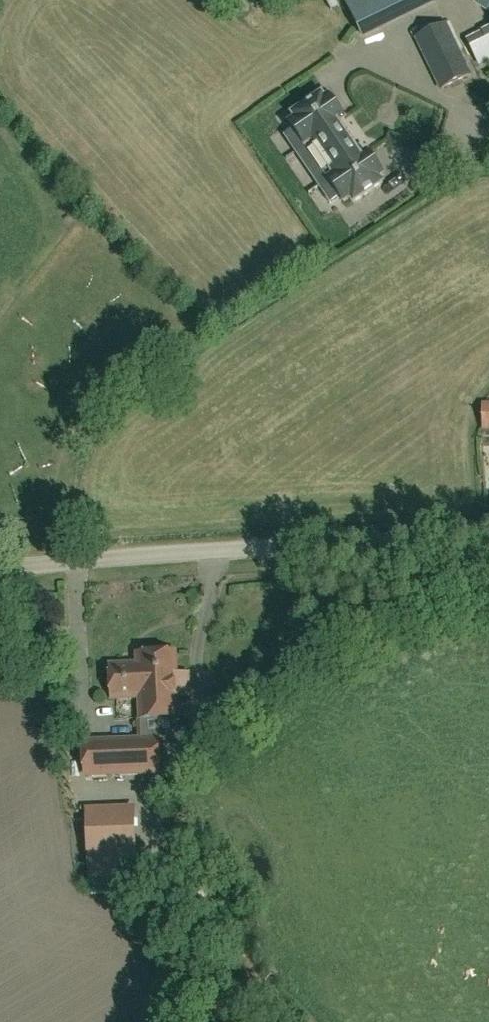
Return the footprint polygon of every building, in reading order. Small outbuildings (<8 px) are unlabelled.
[(361,34),(431,0),(345,0),(361,34)] [(445,25),(421,36),(442,80),(437,82),(441,89),(470,75),(445,25)] [(361,157),(338,124),(345,119),(329,96),(325,99),(321,94),(292,114),(295,119),(289,123),(304,145),(297,150),(321,186),(328,181),(343,203),(349,199),(353,204),(382,183),(379,178),(383,175),(367,152),(361,157)] [(175,732),(175,717),(177,717),(174,653),(163,654),(160,651),(152,651),(149,655),(144,655),(144,665),(110,667),(112,699),(140,697),(141,717),(139,718),(140,740),(84,742),(86,776),(159,772),(157,741),(169,740),(175,732)] [(90,808),(92,880),(122,879),(121,847),(141,846),(140,806),(90,808)]
